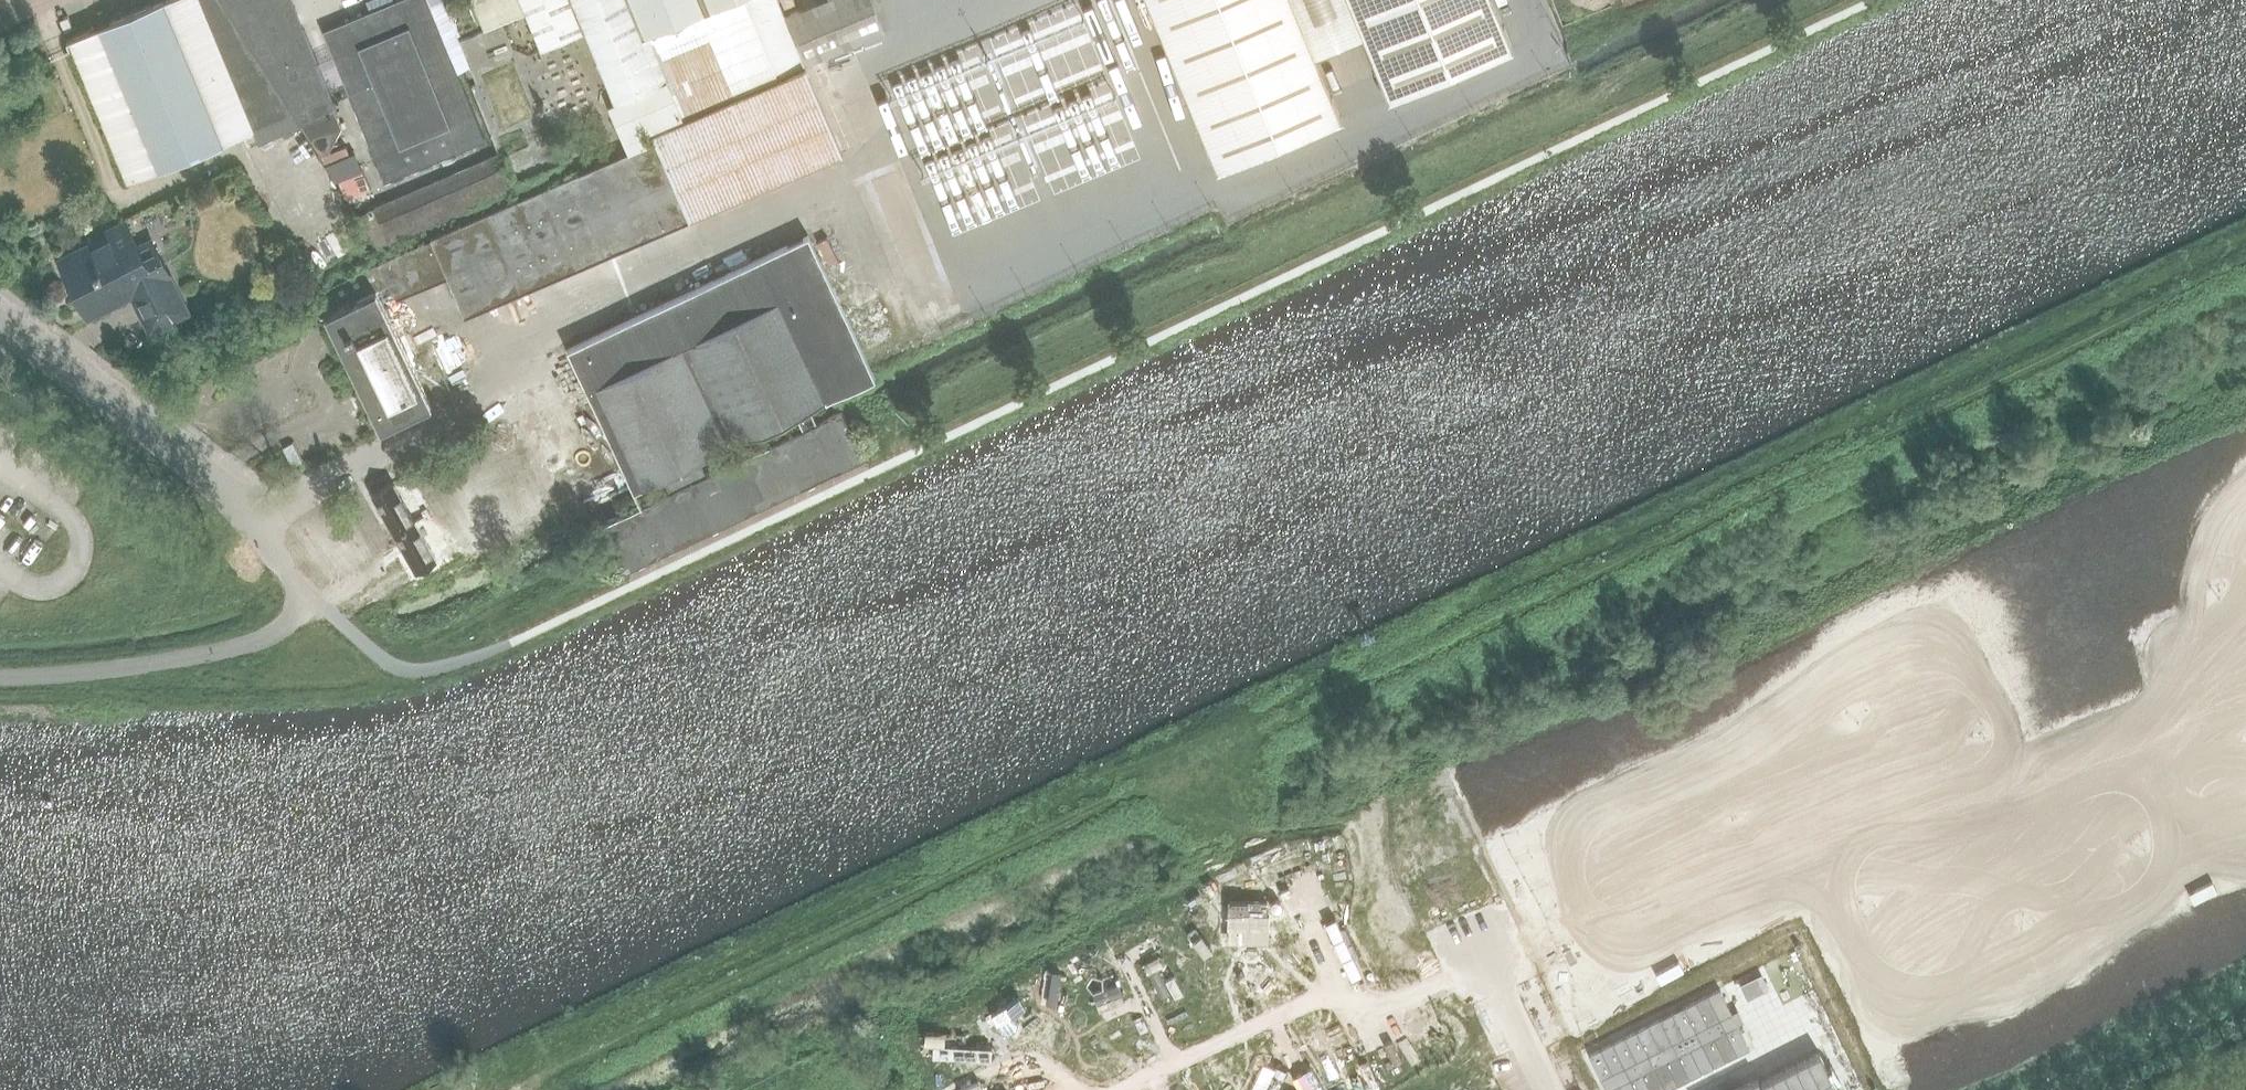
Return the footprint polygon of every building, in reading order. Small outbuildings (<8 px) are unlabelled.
[(301,124),(337,109),(291,0),(162,0),(68,39),(127,181),(253,130),(258,142),(301,124)] [(485,139),(428,0),(394,0),(322,30),(384,181),(485,139)] [(803,61),(777,0),(470,0),(482,30),(525,13),(540,49),(585,31),(614,102),(608,104),(628,153),(570,176),(431,235),(464,315),(493,303),(497,312),(667,241),(662,230),(842,154),(805,68),(652,133),(656,140),(647,144),(643,134),(682,117),(683,119),(805,67),(803,61)] [(871,0),(822,0),(786,14),(805,63),(883,32),(871,0)] [(1216,169),(1339,118),(1314,56),(1362,36),(1388,98),(1511,47),(1491,0),(1147,0),(1216,169)] [(354,216),(375,249),(513,191),(496,153),(373,206),(354,216)] [(150,329),(186,311),(154,247),(140,254),(124,222),(89,240),(88,237),(87,237),(90,244),(59,259),(82,304),(105,293),(115,297),(133,287),(153,326),(150,328),(150,329)] [(730,443),(839,391),(872,375),(805,235),(566,348),(632,489),(730,443)] [(397,297),(381,261),(321,291),(330,311),(324,314),(380,429),(431,404),(375,290),(388,285),(396,298),(397,297)] [(371,493),(393,532),(414,521),(391,482),(371,493)] [(436,560),(421,533),(430,528),(423,516),(414,521),(393,532),(415,571),(436,560)] [(1588,1051),(1607,1089),(1660,1089),(1749,1046),(1719,987),(1588,1051)] [(1819,1051),(1760,1080),(1757,1075),(1727,1089),(1838,1089),(1819,1051)]
